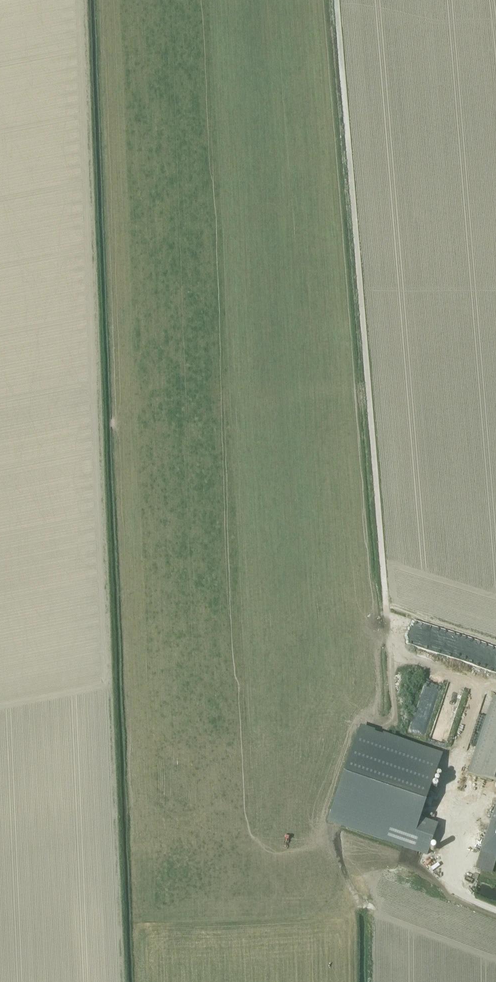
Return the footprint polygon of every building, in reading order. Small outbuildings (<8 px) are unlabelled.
[(494,698),(468,774),(495,784),(495,698),(494,698)] [(437,825),(420,819),(440,760),(359,732),(329,821),(427,855),(437,825)] [(480,853),(495,859),(495,808),(480,853)]
